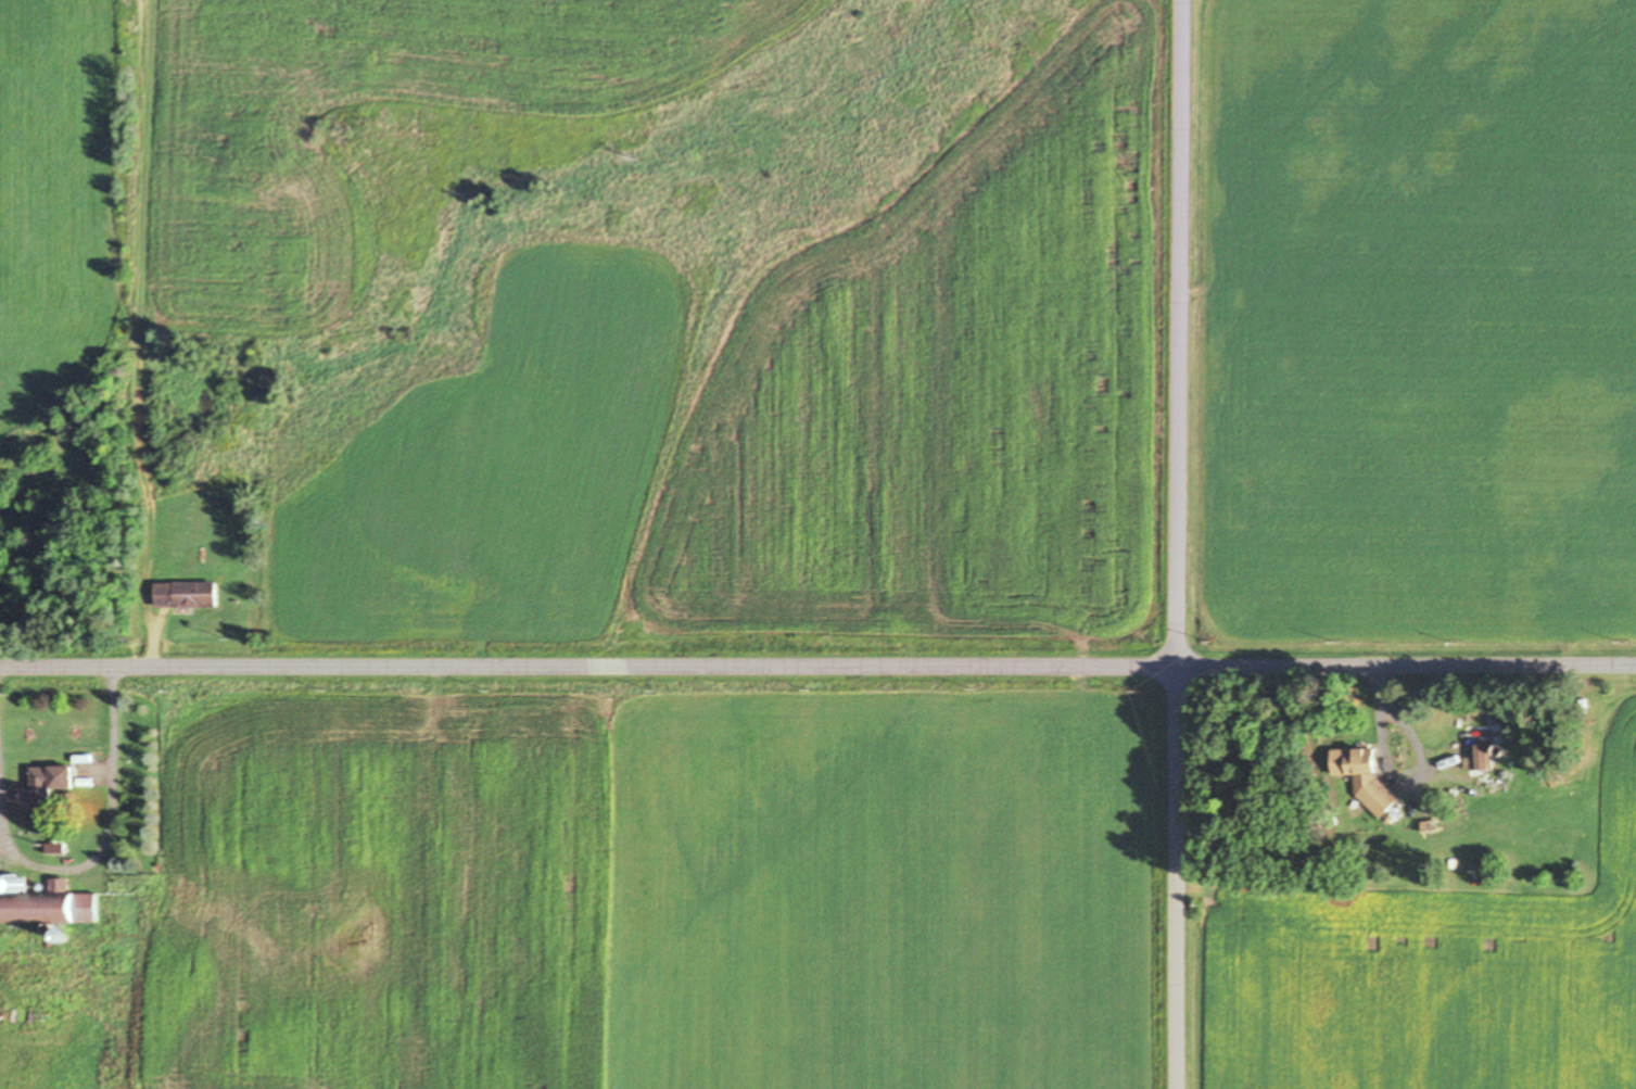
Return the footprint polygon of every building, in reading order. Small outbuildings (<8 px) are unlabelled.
[(218,582),(155,582),(155,608),(218,608),(218,582)] [(1493,769),(1493,743),(1477,743),(1477,769),(1493,769)] [(1402,798),(1379,775),(1378,746),(1338,747),(1339,768),(1352,781),(1352,787),(1383,817),(1402,798)] [(74,765),(32,765),(32,803),(51,802),(51,787),(74,787),(74,765)] [(9,921),(9,939),(32,939),(32,921),(97,921),(97,892),(69,892),(68,878),(51,878),(51,894),(0,894),(0,921),(9,921)]
